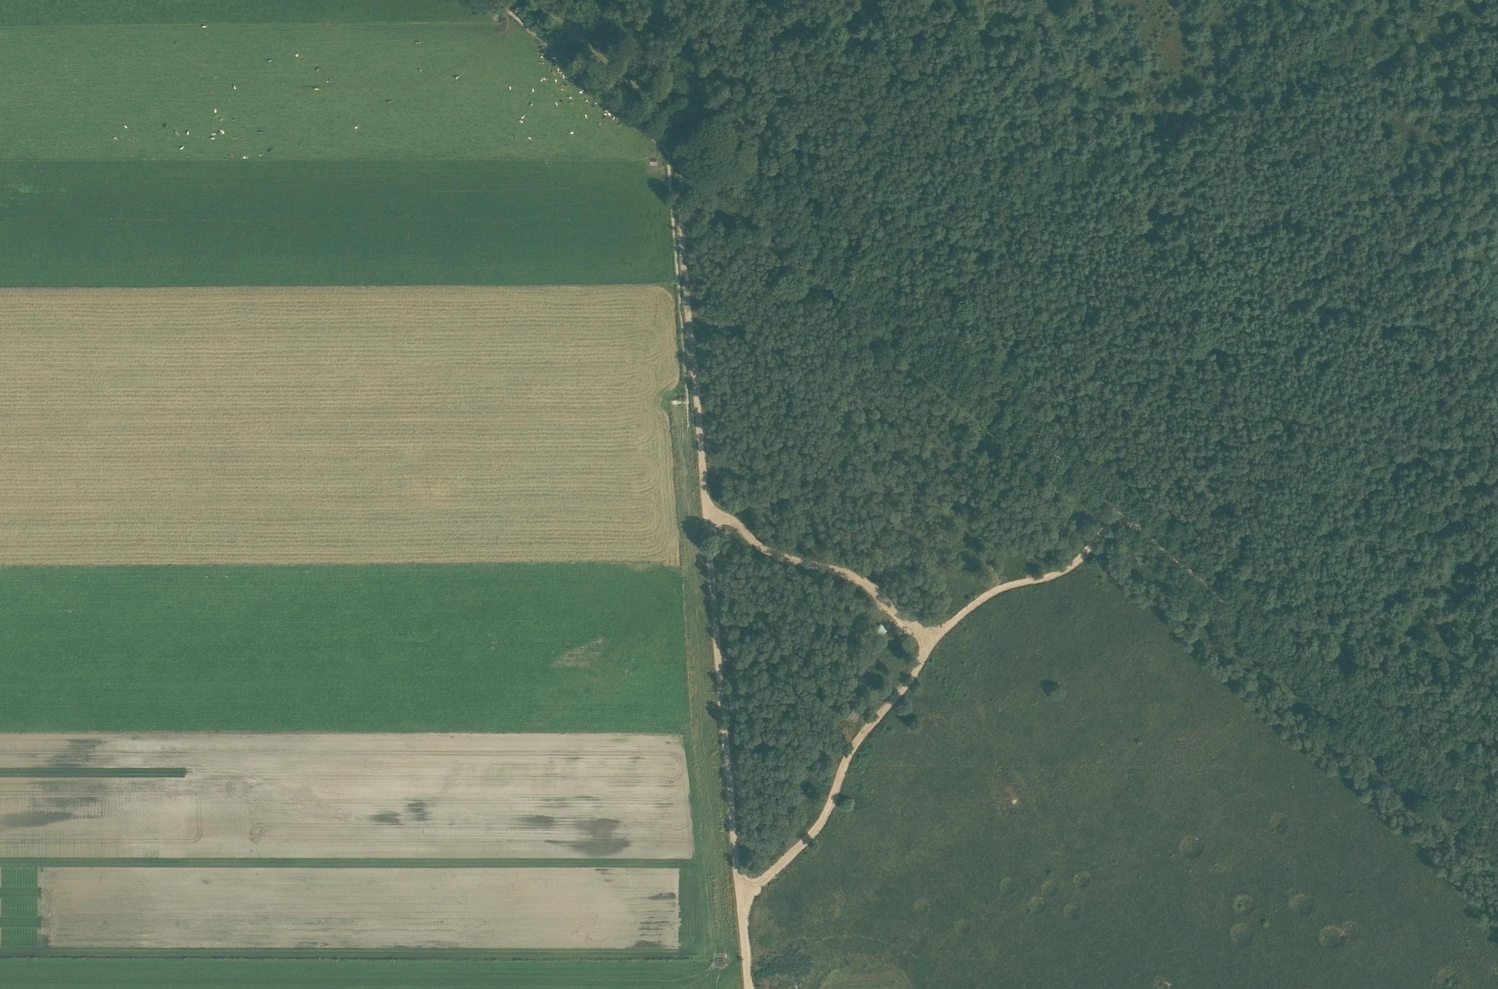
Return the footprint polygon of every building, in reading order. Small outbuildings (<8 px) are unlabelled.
[(887,628),(881,622),(875,627),(881,633),(887,628)]
